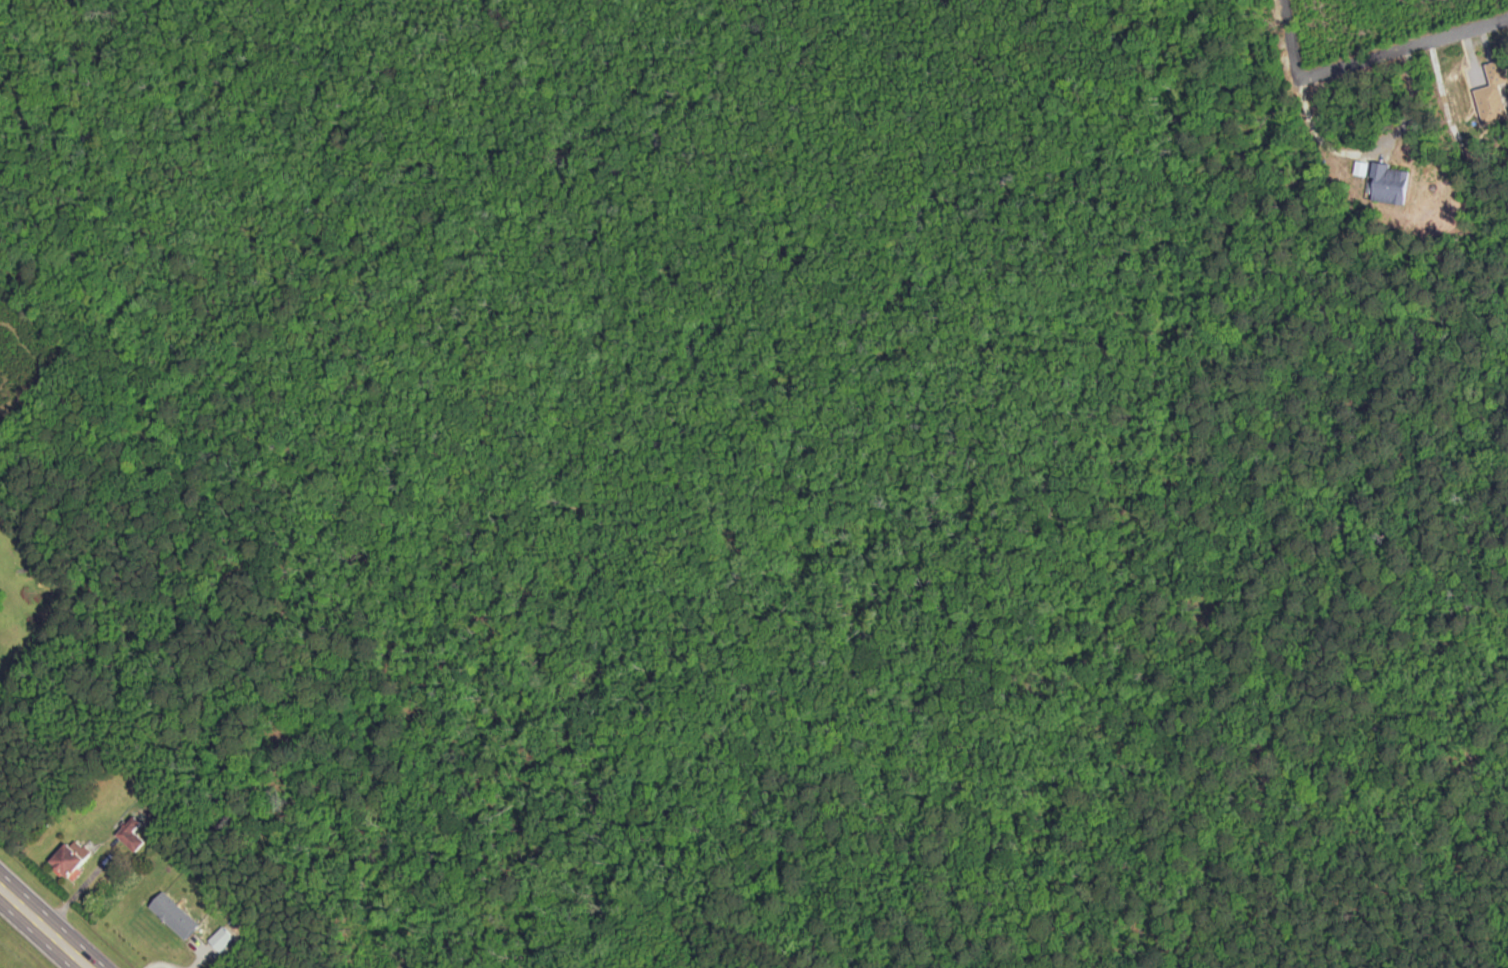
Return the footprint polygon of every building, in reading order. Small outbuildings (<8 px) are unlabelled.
[(1378,164),(1373,199),(1409,204),(1414,168),(1378,164)] [(151,841),(140,831),(146,824),(137,816),(120,834),(140,852),(151,841)] [(76,880),(96,854),(75,838),(56,864),(76,880)]
